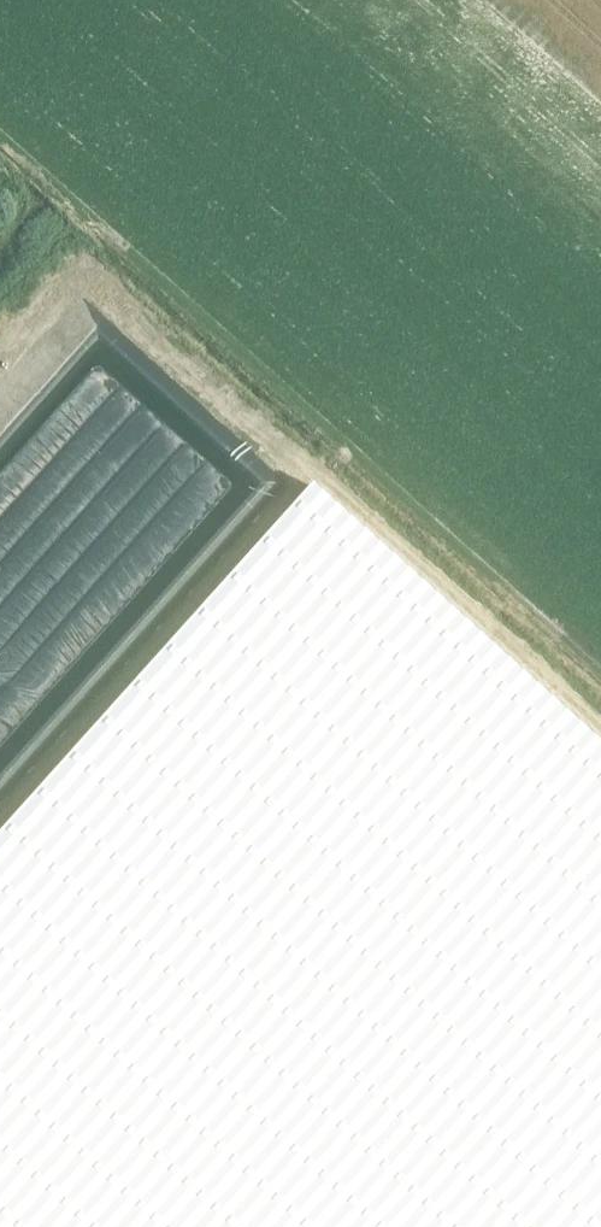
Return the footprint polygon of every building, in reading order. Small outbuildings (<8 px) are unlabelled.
[(310,482),(0,828),(0,1226),(600,1226),(600,743),(310,482)]
